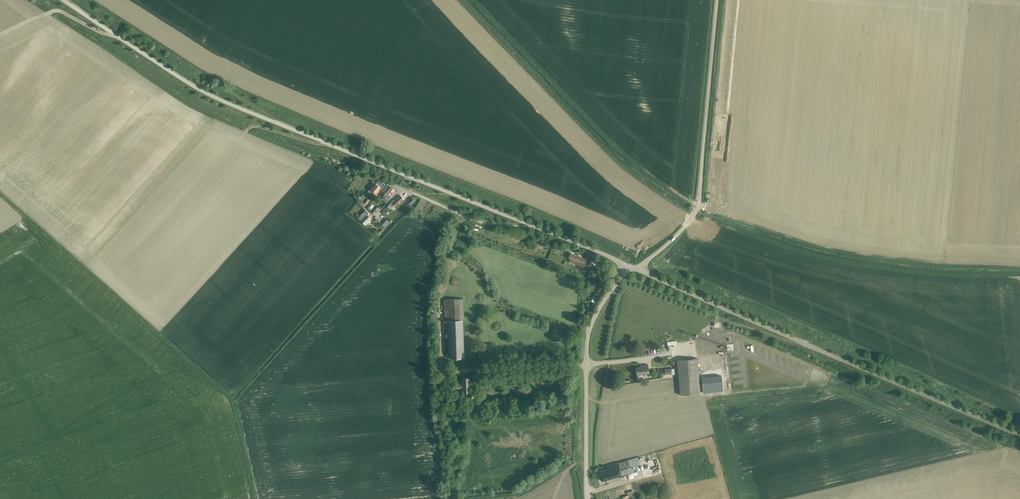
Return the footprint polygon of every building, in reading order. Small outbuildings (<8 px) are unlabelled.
[(389,188),(384,184),(379,179),(371,189),(370,188),(368,191),(371,193),(373,191),(376,193),(380,188),(385,193),(389,188)] [(390,196),(395,190),(391,187),(383,196),(388,200),(391,197),(390,196)] [(396,207),(404,199),(401,195),(395,201),(394,200),(389,205),(392,207),(394,205),(396,207)] [(369,202),(370,200),(364,196),(361,200),(367,204),(369,202)] [(409,199),(405,203),(408,206),(409,207),(410,206),(416,200),(412,197),(409,199)] [(379,209),(375,205),(371,211),(374,214),(379,209)] [(365,224),(373,217),(365,210),(358,218),(365,224)] [(390,222),(386,219),(385,221),(383,223),(382,224),(385,227),(390,222)] [(562,252),(564,248),(565,247),(554,243),(554,244),(552,248),(562,252)] [(586,262),(587,259),(578,256),(570,253),(569,258),(571,258),(569,262),(579,266),(580,264),(584,266),(586,262)] [(449,359),(464,359),(462,321),(463,321),(463,299),(444,300),(445,321),(448,321),(449,359)] [(697,358),(677,360),(679,378),(680,395),(700,393),(697,358)] [(637,371),(636,371),(637,375),(637,379),(642,378),(642,375),(649,374),(648,365),(643,365),(643,367),(636,368),(637,371)] [(722,376),(701,377),(703,393),(723,391),(722,376)] [(469,394),(469,378),(462,378),(463,384),(456,384),(456,390),(463,390),(463,394),(463,396),(464,397),(468,397),(469,396),(469,394)] [(608,468),(599,470),(602,480),(622,475),(635,471),(633,467),(631,459),(619,463),(619,462),(607,465),(608,468)] [(661,466),(642,469),(644,482),(633,485),(633,488),(664,482),(661,466)]
